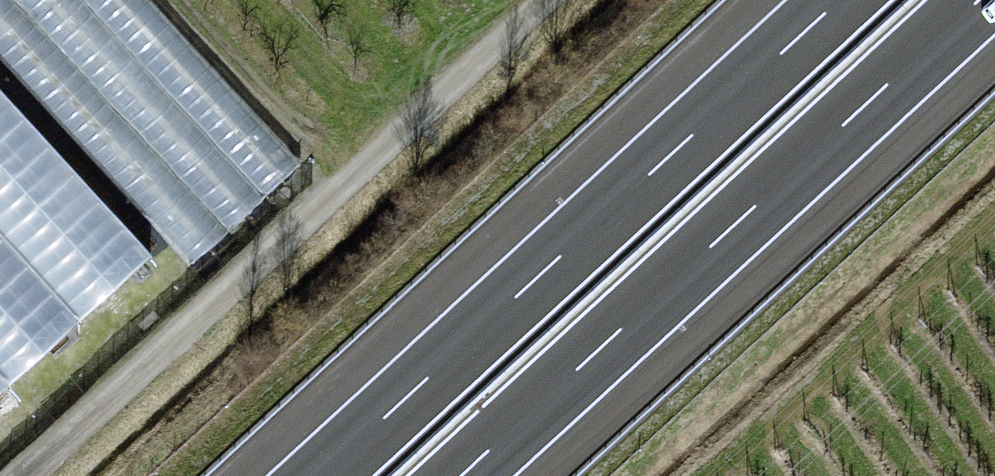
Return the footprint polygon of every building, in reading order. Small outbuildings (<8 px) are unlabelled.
[(180,240),(255,172),(249,165),(281,136),(159,0),(0,0),(0,39),(180,240)] [(155,238),(0,67),(0,378),(155,238)]
